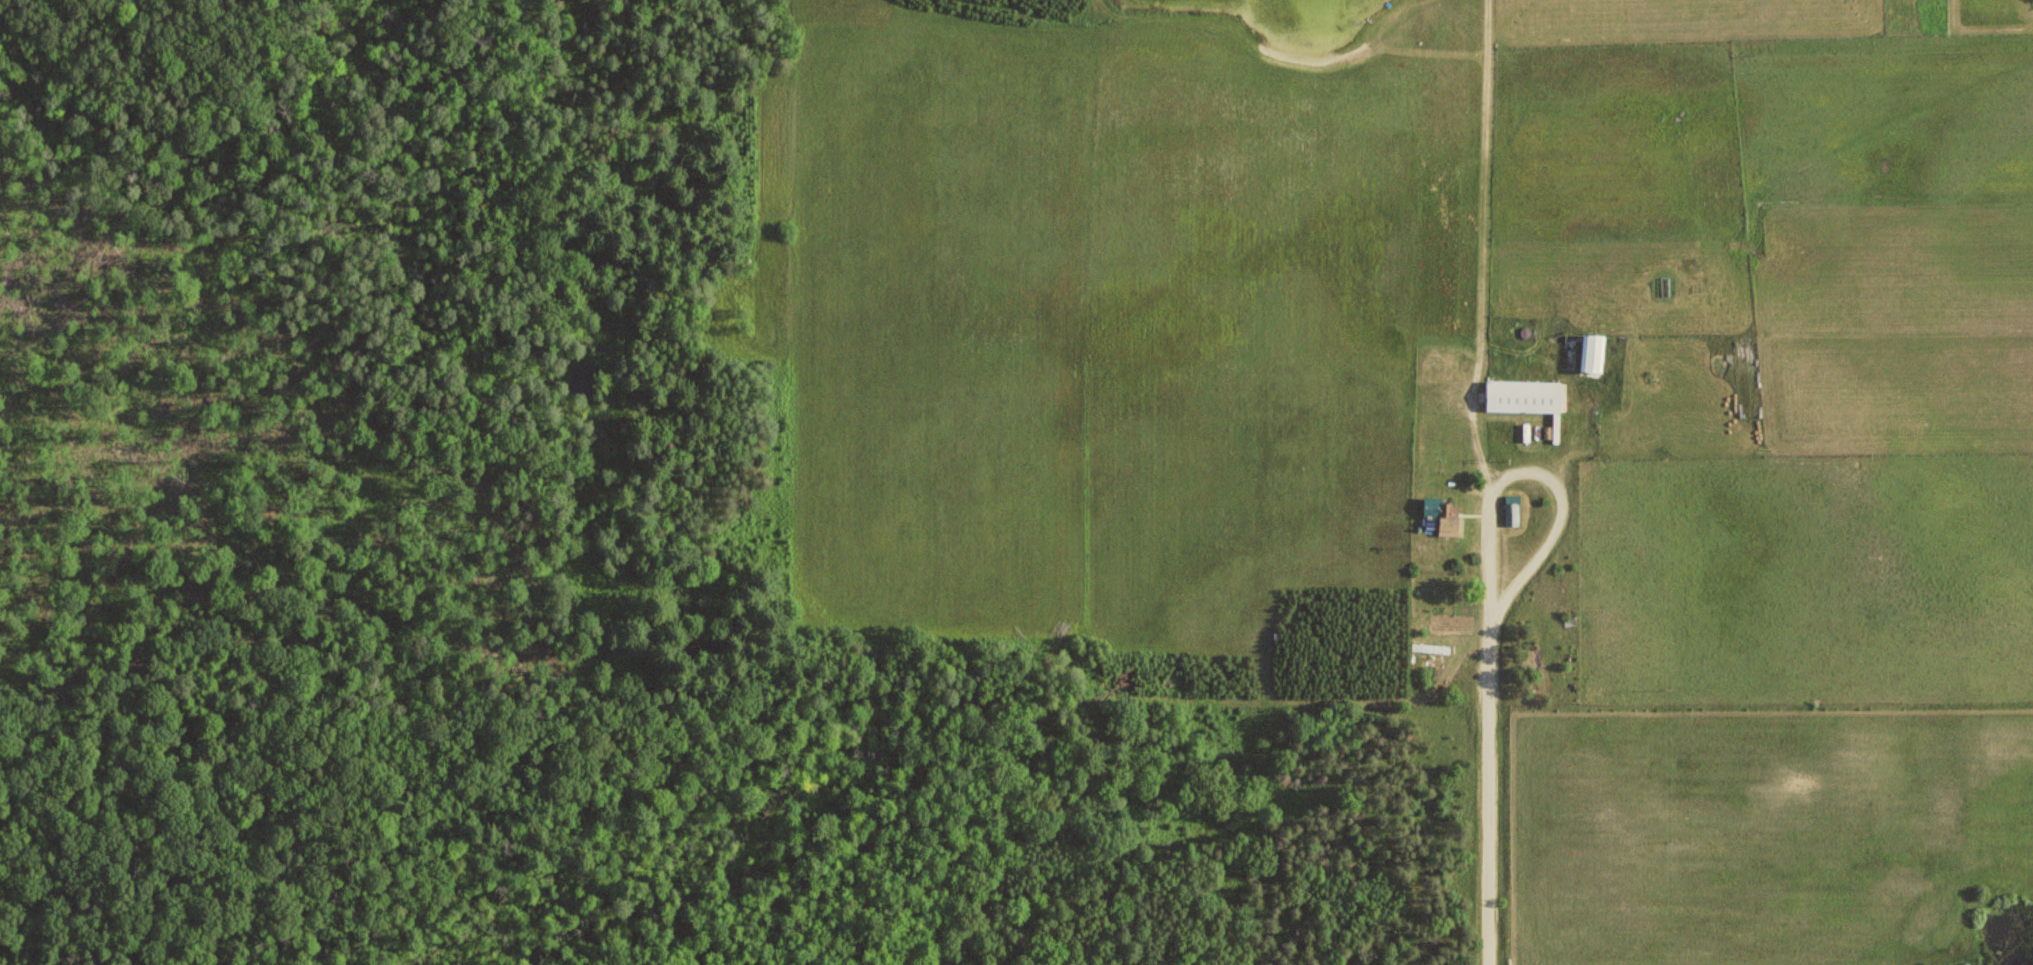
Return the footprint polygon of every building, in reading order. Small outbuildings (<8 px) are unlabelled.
[(1607,374),(1607,335),(1585,335),(1585,374),(1607,374)] [(1488,412),(1555,413),(1555,440),(1563,440),(1564,383),(1489,381),(1488,412)] [(1506,526),(1521,526),(1521,495),(1506,495),(1506,526)] [(1463,536),(1464,499),(1425,498),(1425,516),(1442,516),(1441,536),(1463,536)] [(1451,652),(1451,644),(1413,644),(1413,652),(1451,652)]
